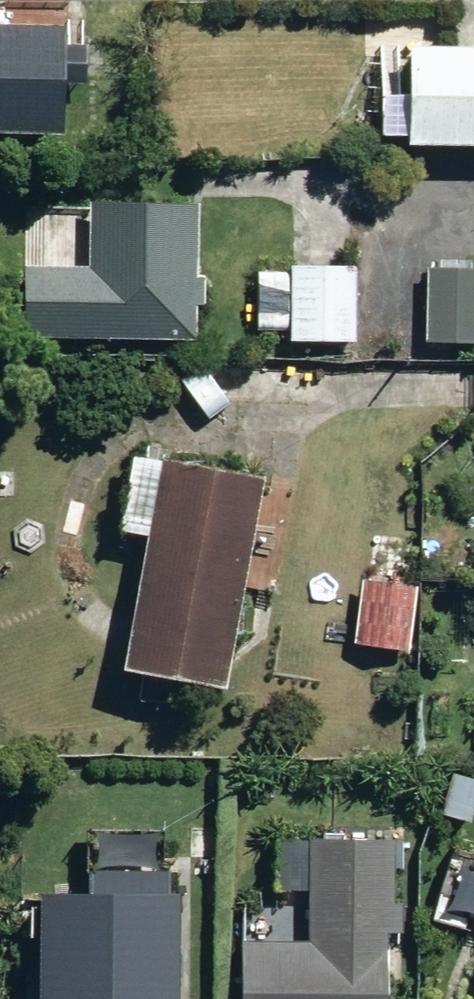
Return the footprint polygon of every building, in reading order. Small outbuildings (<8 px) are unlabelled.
[(72,137),(73,87),(95,87),(95,49),(73,49),(73,28),(0,28),(0,137),(72,137)] [(473,149),(473,48),(413,48),(412,92),(387,92),(388,138),(413,138),(412,149),(473,149)] [(32,340),(205,342),(206,206),(98,205),(98,272),(34,272),(32,340)] [(294,327),(295,345),(360,343),(359,267),(294,268),(294,272),(262,273),(262,328),(294,327)] [(429,346),(473,346),(473,270),(429,270),(429,346)] [(125,675),(230,694),(269,478),(137,453),(122,537),(149,542),(125,675)] [(356,646),(413,653),(419,590),(362,584),(356,646)] [(472,826),(473,818),(473,780),(455,775),(442,818),(472,826)] [(389,836),(314,836),(313,939),(244,938),(243,998),(388,998),(389,836)] [(179,875),(90,874),(89,887),(38,887),(37,998),(178,998),(179,875)]
